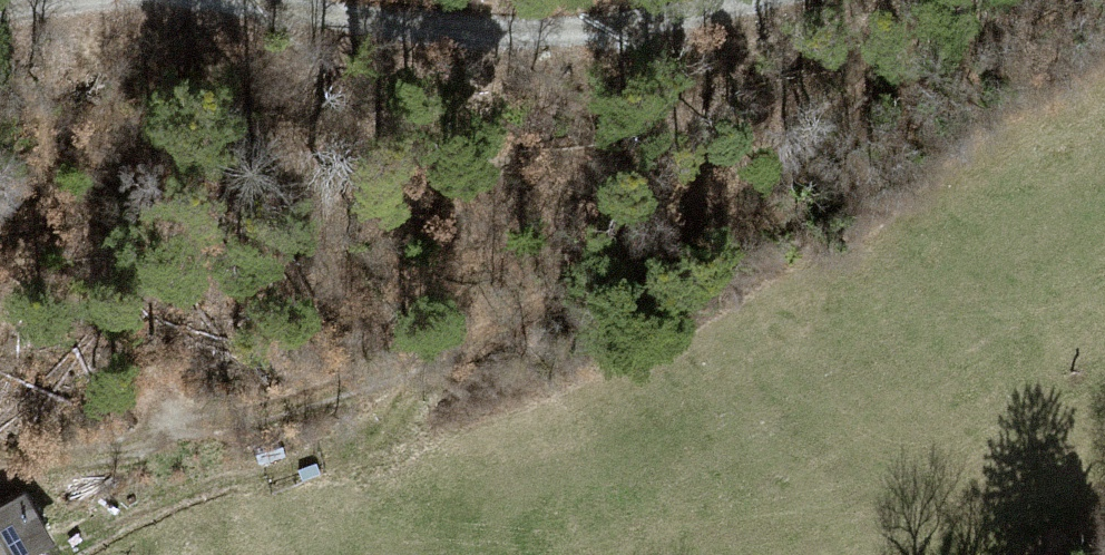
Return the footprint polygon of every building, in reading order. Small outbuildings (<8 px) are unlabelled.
[(24,504),(0,517),(0,554),(32,554),(47,547),(24,504)]
